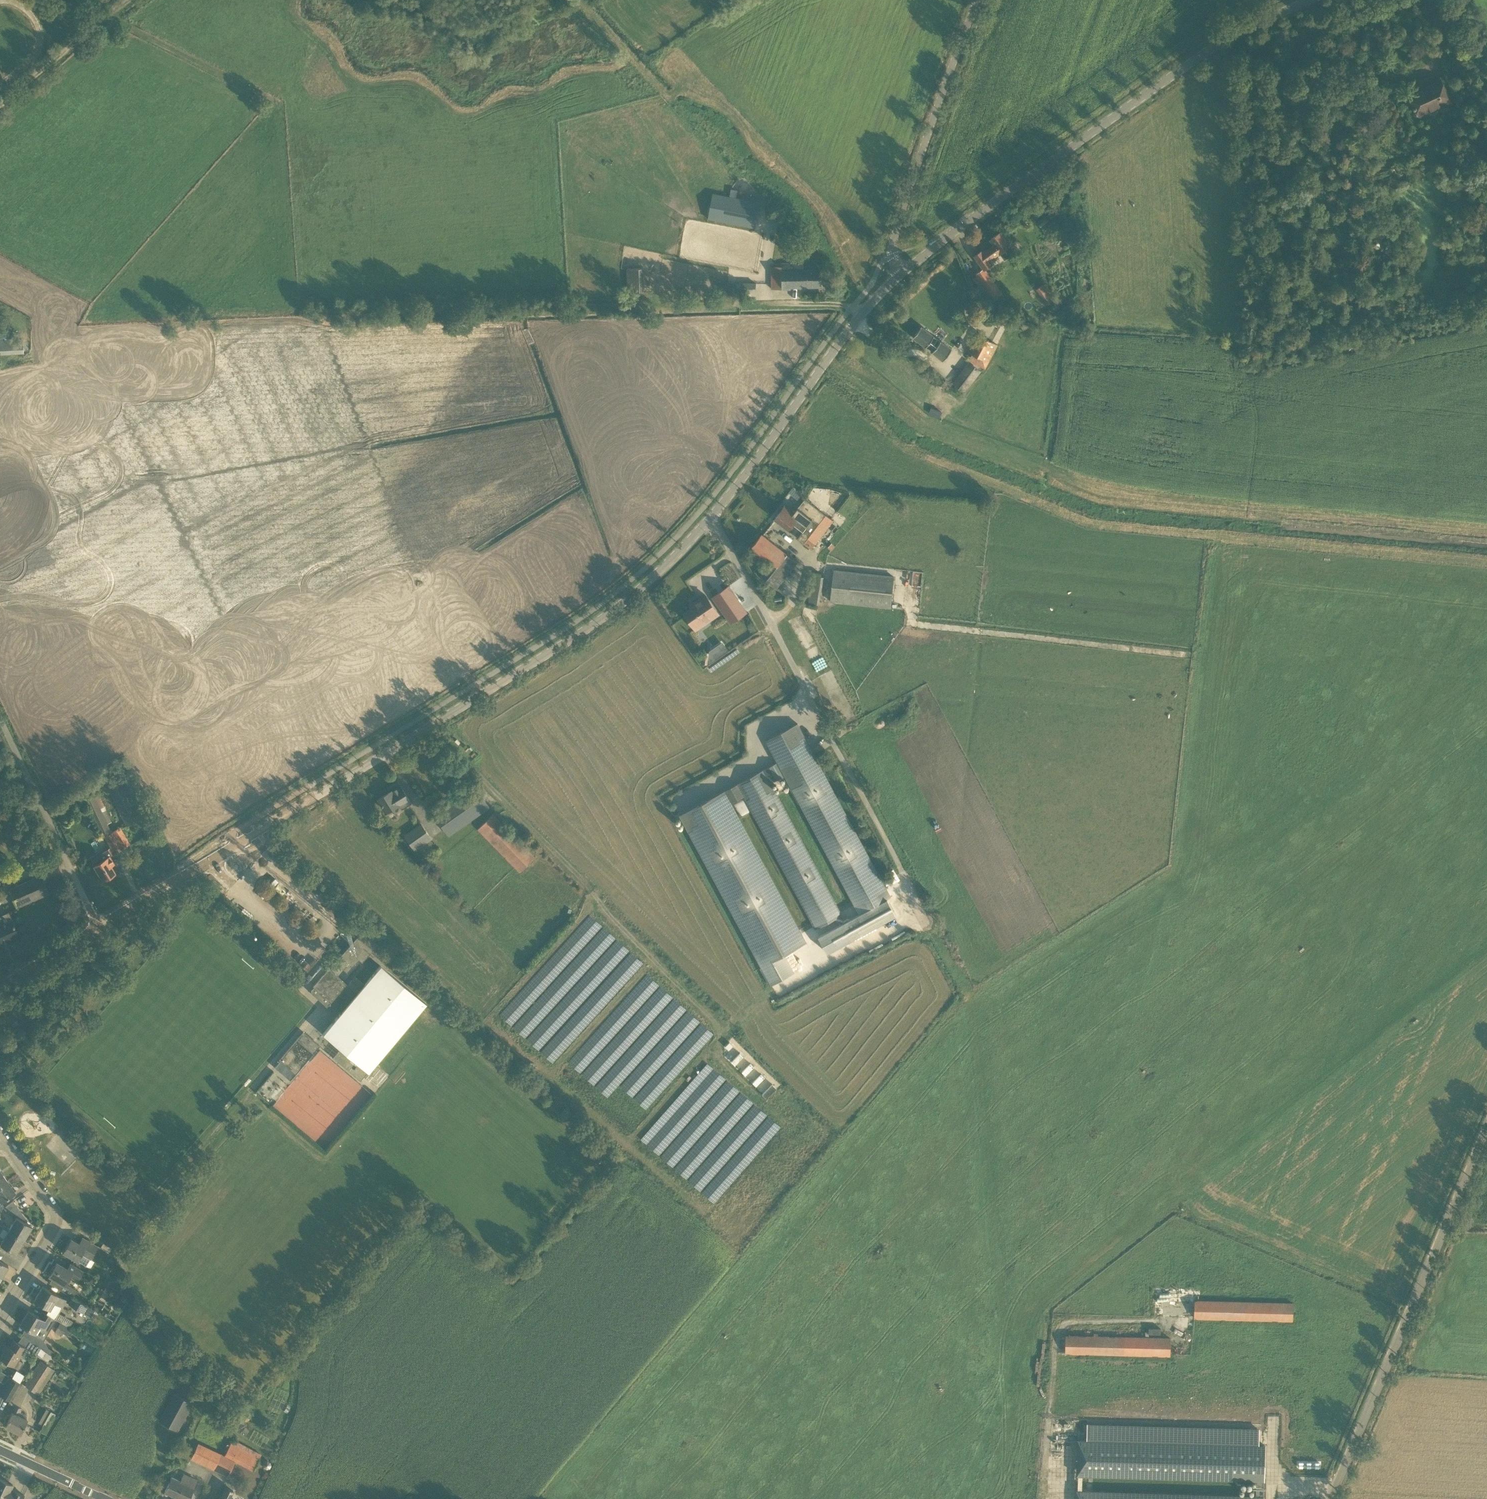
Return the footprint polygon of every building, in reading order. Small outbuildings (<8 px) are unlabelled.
[(1451,104),(1440,79),(1408,94),(1418,116),(1441,105),(1443,108),(1451,104)] [(708,219),(738,224),(755,228),(760,203),(712,194),(708,219)] [(974,256),(983,268),(984,270),(985,269),(992,264),(990,260),(1000,253),(1001,252),(1004,257),(1012,251),(1009,247),(1011,245),(1001,232),(990,239),(994,245),(984,252),(982,250),(974,256)] [(781,263),(781,266),(771,266),(772,289),(790,289),(790,287),(821,286),(821,269),(803,269),(803,262),(781,263)] [(628,268),(629,290),(643,289),(642,267),(628,268)] [(984,270),(983,268),(976,273),(977,275),(973,278),(990,302),(995,298),(1002,293),(992,279),(985,269),(984,270)] [(1036,289),(1047,305),(1052,301),(1051,300),(1056,297),(1045,283),(1036,289)] [(919,329),(913,337),(926,347),(929,343),(935,348),(932,352),(943,360),(952,349),(921,326),(920,327),(919,329)] [(985,368),(997,345),(976,333),(967,351),(972,354),(969,360),(985,368)] [(24,351),(23,340),(0,341),(0,352),(24,351)] [(965,392),(980,371),(969,362),(953,383),(965,392)] [(794,484),(789,493),(800,499),(805,490),(794,484)] [(793,523),(803,531),(798,538),(811,548),(833,520),(805,498),(794,512),(785,505),(774,518),(788,529),(793,523)] [(797,561),(762,534),(750,548),(769,563),(759,575),(776,588),(797,561)] [(890,607),(894,576),(834,570),(831,601),(890,607)] [(819,603),(823,576),(813,575),(808,601),(819,603)] [(729,588),(713,599),(730,623),(746,612),(729,588)] [(696,630),(710,619),(719,614),(705,594),(694,603),(695,605),(684,613),(696,630)] [(709,664),(711,652),(702,651),(701,663),(709,664)] [(758,960),(803,935),(802,935),(731,803),(745,795),(777,855),(816,928),(841,915),(770,782),(783,774),(855,907),(887,889),(872,862),(797,724),(798,724),(798,723),(766,740),(778,762),(680,815),(680,816),(681,816),(758,959),(757,960),(758,960)] [(126,826),(141,819),(117,770),(113,772),(115,776),(105,781),(126,826)] [(392,791),(392,790),(379,798),(387,811),(399,804),(402,809),(412,803),(401,785),(392,791)] [(435,815),(450,835),(489,807),(475,787),(435,815)] [(104,837),(104,836),(110,846),(107,848),(111,855),(114,853),(123,847),(130,844),(119,827),(115,830),(112,832),(111,830),(110,831),(107,823),(112,821),(100,796),(98,792),(97,792),(93,794),(93,793),(83,798),(86,804),(100,835),(102,834),(104,837)] [(535,857),(496,817),(493,814),(478,828),(521,871),(535,857)] [(431,837),(422,824),(406,835),(416,848),(431,837)] [(113,863),(109,856),(102,860),(99,855),(90,860),(99,874),(102,880),(115,872),(110,865),(113,863)] [(49,893),(41,874),(8,889),(16,907),(49,893)] [(887,898),(859,914),(829,930),(818,936),(827,952),(896,915),(887,898)] [(0,915),(0,944),(7,941),(8,943),(20,938),(11,920),(8,912),(0,915)] [(374,941),(379,936),(367,925),(335,961),(347,972),(358,959),(362,962),(368,955),(380,965),(364,984),(355,976),(347,985),(329,968),(313,986),(341,1012),(323,1033),(340,1048),(332,1057),(360,1080),(425,1002),(387,970),(390,967),(371,952),(378,944),(374,941)] [(784,954),(762,966),(772,984),(794,972),(784,954)] [(296,1039),(313,1053),(319,1045),(303,1031),(296,1039)] [(628,1034),(623,1041),(629,1046),(635,1039),(628,1034)] [(278,1060),(280,1061),(289,1069),(293,1067),(298,1062),(299,1063),(303,1058),(306,1061),(313,1053),(296,1039),(278,1060)] [(773,1083),(762,1094),(766,1098),(777,1088),(773,1083)] [(0,1185),(0,1202),(15,1192),(7,1180),(0,1185)] [(13,1200),(3,1207),(7,1213),(8,1213),(17,1206),(13,1200)] [(32,1226),(24,1221),(16,1216),(8,1230),(23,1240),(32,1226)] [(8,1230),(3,1238),(0,1236),(0,1244),(15,1253),(23,1240),(8,1230)] [(95,1249),(97,1251),(100,1246),(98,1245),(82,1236),(78,1242),(71,1238),(63,1251),(77,1259),(85,1264),(89,1258),(95,1249)] [(112,1264),(113,1262),(117,1256),(110,1252),(107,1257),(109,1258),(107,1261),(112,1264)] [(48,1275),(52,1277),(61,1283),(58,1288),(72,1297),(77,1289),(65,1282),(68,1276),(77,1281),(83,1270),(71,1262),(67,1268),(57,1261),(48,1275)] [(66,1300),(42,1285),(34,1299),(50,1309),(54,1301),(62,1306),(66,1300)] [(1154,1316),(1194,1317),(1293,1320),(1293,1303),(1194,1301),(1195,1287),(1155,1286),(1154,1316)] [(95,1310),(87,1305),(73,1297),(69,1304),(91,1316),(95,1310)] [(20,1323),(34,1332),(33,1333),(42,1338),(54,1318),(43,1311),(39,1317),(28,1310),(20,1323)] [(55,1331),(62,1335),(67,1325),(61,1321),(55,1331)] [(24,1332),(20,1340),(28,1344),(32,1337),(24,1332)] [(1170,1355),(1171,1338),(1066,1336),(1065,1352),(1170,1355)] [(26,1347),(13,1340),(9,1346),(7,1345),(0,1357),(0,1358),(18,1369),(19,1368),(22,1363),(22,1362),(22,1361),(19,1359),(26,1347)] [(27,1348),(37,1354),(41,1348),(31,1340),(27,1348)] [(20,1407),(29,1388),(35,1392),(51,1367),(40,1360),(24,1384),(21,1382),(9,1401),(16,1406),(16,1405),(20,1407)] [(4,1383),(9,1375),(0,1369),(0,1380),(4,1383)] [(12,1376),(20,1381),(25,1374),(16,1369),(12,1376)] [(19,1382),(10,1377),(0,1394),(9,1400),(19,1382)] [(173,1392),(158,1420),(178,1430),(193,1402),(173,1392)] [(6,1426),(20,1432),(27,1419),(18,1414),(21,1407),(20,1407),(16,1405),(16,1406),(13,1412),(12,1412),(6,1426)] [(46,1408),(39,1422),(48,1427),(55,1413),(46,1408)] [(1086,1489),(1075,1489),(1075,1498),(1263,1498),(1263,1496),(1265,1496),(1266,1479),(1264,1479),(1265,1445),(1078,1439),(1076,1474),(1256,1480),(1256,1494),(1093,1490),(1086,1489)] [(198,1442),(191,1455),(228,1475),(235,1461),(252,1470),(258,1459),(230,1443),(223,1456),(198,1442)] [(263,1460),(262,1464),(263,1466),(266,1469),(269,1468),(271,1464),(270,1461),(267,1459),(263,1460)] [(182,1498),(187,1498),(196,1480),(183,1474),(180,1481),(171,1477),(164,1491),(182,1498)] [(24,1495),(11,1488),(13,1484),(10,1483),(10,1484),(7,1483),(8,1482),(0,1478),(0,1498),(22,1498),(24,1495)] [(233,1490),(226,1487),(221,1496),(220,1496),(218,1498),(229,1498),(233,1490)]
